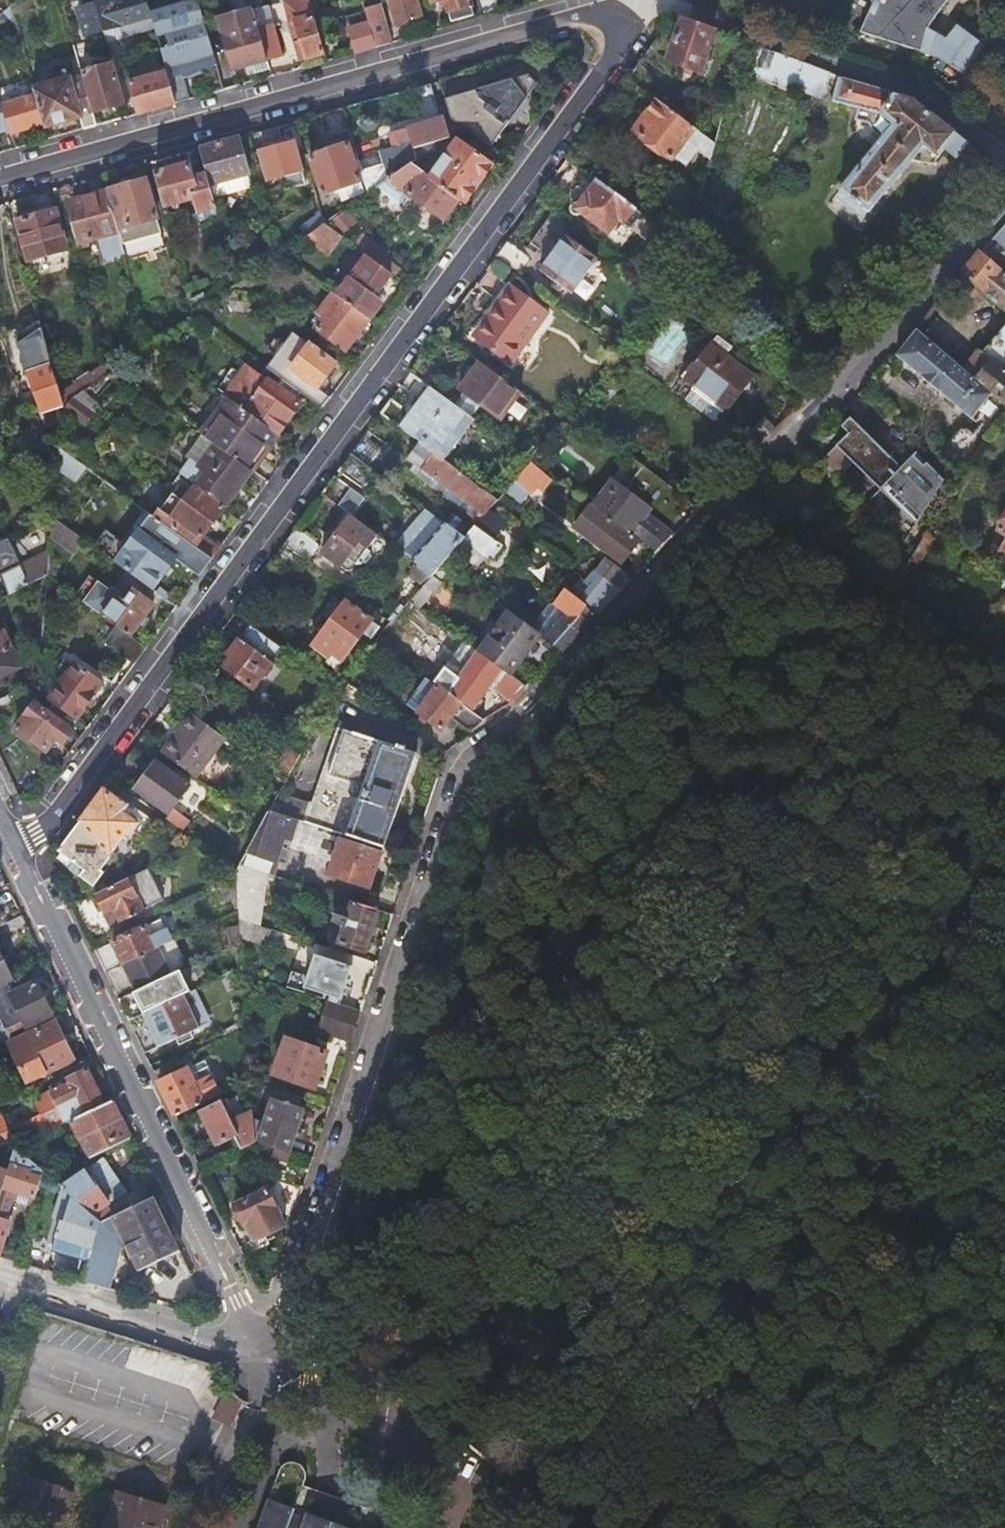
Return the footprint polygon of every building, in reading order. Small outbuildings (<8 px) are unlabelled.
[(154,28),(149,11),(146,0),(113,0),(107,2),(107,0),(84,0),(83,2),(84,8),(77,10),(84,36),(102,31),(105,42),(154,28)] [(198,0),(188,0),(149,11),(154,28),(157,37),(165,35),(169,47),(161,50),(167,72),(176,103),(191,99),(185,78),(205,70),(204,68),(216,65),(198,0)] [(327,53),(312,0),(298,0),(286,3),(302,60),(327,53)] [(398,26),(422,19),(416,0),(390,0),(398,26)] [(434,6),(445,3),(451,22),(476,15),(471,0),(432,0),(434,6)] [(482,17),(500,13),(496,0),(477,0),(482,17)] [(874,2),(869,10),(859,32),(945,62),(962,77),(984,52),(959,29),(948,41),(927,21),(947,0),(875,0),(874,2)] [(366,8),(367,12),(378,47),(392,43),(382,4),(366,8)] [(0,17),(0,35),(14,22),(10,9),(7,12),(0,17)] [(259,26),(254,10),(218,19),(223,36),(232,69),(253,63),(256,73),(271,69),(267,55),(260,30),(259,26)] [(350,28),(357,52),(378,47),(367,12),(350,16),(353,28),(350,28)] [(716,31),(683,21),(669,63),(703,73),(716,31)] [(260,30),(267,55),(279,51),(272,27),(260,30)] [(74,44),(79,67),(108,60),(103,37),(74,44)] [(801,58),(759,45),(749,72),(797,87),(799,78),(804,64),(805,61),(801,58)] [(139,50),(126,54),(127,60),(141,55),(139,50)] [(804,64),(799,78),(826,89),(830,75),(804,64)] [(111,65),(81,74),(94,115),(123,107),(111,65)] [(138,81),(129,84),(138,114),(176,103),(167,72),(158,75),(155,68),(135,74),(138,81)] [(445,98),(451,117),(453,123),(463,130),(491,149),(537,87),(528,73),(445,98)] [(35,96),(43,125),(43,127),(80,118),(83,129),(97,125),(94,115),(81,74),(32,88),(35,96)] [(979,179),(993,174),(990,169),(915,99),(840,78),(833,100),(870,111),(875,112),(896,132),(887,141),(840,193),(867,217),(912,168),(934,173),(934,169),(946,156),(976,182),(979,179)] [(431,85),(415,90),(422,113),(438,108),(431,85)] [(9,129),(11,134),(43,125),(35,96),(0,106),(0,132),(9,129)] [(696,128),(658,101),(645,118),(651,122),(636,142),(668,166),(696,128)] [(362,183),(355,167),(360,166),(344,110),(322,116),(331,146),(346,142),(346,144),(324,153),(325,156),(311,161),(325,197),(362,183)] [(875,112),(870,111),(871,120),(881,129),(880,136),(887,141),(896,132),(875,112)] [(383,159),(360,166),(369,195),(379,188),(412,165),(421,159),(463,130),(453,123),(451,117),(378,139),(383,159)] [(630,137),(636,142),(651,122),(645,118),(630,137)] [(271,146),(300,140),(297,124),(267,131),(271,146)] [(693,163),(709,170),(716,144),(707,136),(693,163)] [(238,140),(200,150),(208,175),(213,195),(250,183),(238,140)] [(431,179),(459,198),(465,202),(492,165),(458,141),(436,172),(431,179)] [(295,145),(261,154),(269,183),(287,178),(290,187),(306,183),(295,145)] [(421,159),(412,165),(431,179),(436,172),(421,159)] [(412,165),(379,188),(400,203),(407,192),(445,218),(459,198),(431,179),(412,165)] [(187,166),(155,176),(164,209),(187,203),(186,198),(191,196),(196,213),(217,207),(213,195),(208,175),(191,180),(187,166)] [(108,192),(123,245),(161,234),(145,181),(108,192)] [(635,210),(598,182),(580,206),(582,214),(609,234),(620,220),(625,223),(635,210)] [(108,192),(107,190),(71,200),(77,219),(71,221),(78,244),(97,238),(103,260),(126,253),(123,245),(108,192)] [(36,216),(14,222),(26,262),(65,250),(52,203),(34,208),(36,216)] [(349,213),(333,224),(340,233),(356,222),(349,213)] [(554,261),(546,273),(575,295),(601,261),(572,238),(579,229),(559,214),(558,214),(535,246),(554,261)] [(327,224),(308,238),(332,255),(345,238),(327,224)] [(391,273),(394,275),(399,269),(383,257),(386,252),(361,233),(353,244),(368,256),(391,273)] [(507,242),(497,255),(521,272),(530,259),(507,242)] [(982,252),(963,273),(1004,309),(1004,272),(982,252)] [(369,319),(380,304),(373,298),(391,273),(368,256),(337,297),(369,319)] [(500,309),(478,339),(513,364),(551,313),(513,284),(496,306),(500,309)] [(236,293),(229,300),(233,312),(245,312),(251,305),(246,293),(236,293)] [(345,352),(369,319),(337,297),(335,295),(322,312),(326,315),(314,329),(345,352)] [(474,335),(478,339),(500,309),(496,306),(474,335)] [(1003,370),(1004,368),(1004,313),(960,368),(990,392),(1004,404),(1004,372),(1003,370)] [(44,425),(63,419),(65,407),(61,397),(39,325),(13,334),(44,425)] [(971,416),(990,392),(960,368),(916,331),(897,356),(971,416)] [(294,334),(268,370),(322,409),(330,397),(323,391),(329,383),(324,380),(335,365),(294,334)] [(690,364),(679,379),(723,411),(735,397),(737,399),(751,379),(710,347),(706,352),(702,348),(696,356),(700,359),(694,366),(690,364)] [(424,354),(410,373),(433,389),(447,399),(460,380),(424,354)] [(522,392),(480,362),(460,389),(501,420),(522,392)] [(233,369),(218,389),(229,398),(280,435),(302,405),(246,365),(240,373),(233,369)] [(65,407),(78,398),(87,391),(107,377),(104,367),(90,377),(88,374),(74,384),(75,387),(61,397),(65,407)] [(433,389),(403,429),(418,440),(446,461),(460,441),(457,439),(472,418),(447,399),(433,389)] [(87,391),(78,398),(98,413),(100,414),(106,405),(87,391)] [(78,398),(66,409),(89,426),(98,413),(78,398)] [(202,432),(251,469),(253,471),(280,435),(229,398),(220,410),(215,407),(198,429),(202,432)] [(905,475),(856,426),(848,419),(840,428),(847,435),(820,462),(837,479),(851,464),(914,526),(942,482),(930,470),(914,454),(903,465),(909,471),(905,475)] [(963,426),(941,453),(953,462),(975,436),(963,426)] [(185,454),(191,458),(179,473),(203,490),(225,505),(238,487),(251,469),(202,432),(185,454)] [(351,453),(375,471),(376,472),(391,452),(366,433),(351,453)] [(499,500),(482,487),(446,461),(418,440),(406,457),(479,510),(475,516),(481,520),(491,508),(499,500)] [(86,466),(60,448),(58,470),(73,482),(86,466)] [(351,453),(338,471),(361,489),(375,471),(351,453)] [(479,510),(406,457),(402,463),(475,516),(479,510)] [(531,463),(520,475),(513,484),(527,495),(533,488),(539,494),(551,480),(531,463)] [(154,515),(212,558),(221,546),(204,534),(225,505),(179,473),(179,472),(173,481),(176,484),(154,515)] [(630,533),(659,553),(674,533),(645,513),(646,512),(612,487),(597,507),(630,533)] [(638,539),(632,534),(630,537),(590,507),(579,521),(590,529),(586,536),(616,559),(629,541),(634,544),(638,539)] [(139,531),(116,563),(152,590),(175,559),(199,576),(212,558),(154,515),(146,510),(133,527),(139,531)] [(373,531),(375,532),(382,522),(369,513),(362,523),(373,531)] [(362,523),(351,514),(322,554),(339,566),(351,552),(358,558),(364,557),(370,548),(368,544),(365,542),(373,531),(362,523)] [(82,538),(53,517),(51,535),(73,551),(82,538)] [(997,533),(1004,538),(1004,519),(997,533)] [(414,561),(418,564),(434,575),(444,564),(461,543),(466,538),(444,521),(414,561)] [(476,526),(466,538),(461,543),(481,558),(496,541),(476,526)] [(297,527),(284,544),(308,561),(320,544),(297,527)] [(911,562),(918,567),(934,542),(927,537),(911,562)] [(0,543),(0,574),(10,595),(46,578),(48,562),(49,550),(20,564),(8,539),(0,543)] [(996,556),(1004,561),(1004,540),(996,556)] [(607,559),(596,572),(622,591),(634,579),(607,559)] [(56,563),(48,562),(46,578),(54,583),(56,563)] [(911,562),(894,589),(912,600),(928,573),(918,567),(911,562)] [(434,575),(418,564),(410,575),(424,586),(434,575)] [(444,564),(434,575),(439,579),(449,568),(444,564)] [(596,572),(592,569),(574,593),(601,613),(622,591),(596,572)] [(434,575),(424,586),(419,591),(428,597),(442,581),(439,579),(434,575)] [(90,576),(74,598),(116,627),(129,636),(137,625),(142,629),(149,620),(144,615),(153,604),(134,590),(125,602),(90,576)] [(419,591),(410,602),(419,608),(428,597),(419,591)] [(571,616),(547,640),(563,652),(596,618),(566,596),(558,607),(571,616)] [(924,607),(933,613),(939,603),(931,597),(924,607)] [(346,602),(313,646),(328,658),(323,664),(335,673),(364,633),(371,639),(379,627),(346,602)] [(536,632),(547,640),(571,616),(558,607),(556,605),(536,632)] [(479,653),(501,670),(506,674),(512,678),(522,663),(539,676),(563,652),(547,640),(536,632),(510,612),(498,628),(501,630),(494,640),(491,637),(479,653)] [(283,648),(249,623),(228,653),(232,656),(227,662),(223,667),(238,677),(253,689),(283,648)] [(484,632),(491,637),(494,640),(501,630),(498,628),(491,623),(484,632)] [(129,636),(116,627),(104,644),(133,665),(146,648),(129,636)] [(19,667),(2,632),(0,633),(0,677),(19,667)] [(232,656),(228,653),(223,659),(227,662),(232,656)] [(445,666),(433,681),(472,710),(501,670),(479,653),(462,678),(445,666)] [(60,684),(47,702),(74,721),(101,684),(75,665),(73,667),(62,659),(50,676),(60,684)] [(231,686),(238,677),(223,667),(217,676),(231,686)] [(499,693),(512,704),(527,689),(512,678),(506,674),(497,685),(499,693)] [(487,722),(489,721),(472,710),(433,681),(429,679),(421,690),(416,686),(411,687),(404,697),(404,702),(446,731),(455,718),(474,732),(487,722)] [(0,698),(0,720),(9,716),(1,698),(0,698)] [(71,731),(33,703),(13,730),(44,753),(54,738),(62,744),(71,731)] [(225,738),(192,713),(181,727),(162,753),(195,778),(225,738)] [(156,749),(162,753),(181,727),(176,723),(156,749)] [(415,754),(343,733),(319,806),(280,793),(269,812),(293,820),(299,822),(343,836),(384,849),(415,754)] [(303,751),(290,741),(274,771),(287,781),(303,751)] [(122,766),(112,779),(133,795),(137,789),(171,814),(167,820),(185,834),(192,824),(175,811),(192,788),(157,761),(142,780),(122,766)] [(132,811),(104,790),(80,823),(109,856),(125,834),(128,836),(134,827),(141,833),(152,819),(135,807),(132,811)] [(293,820),(269,812),(246,852),(272,860),(283,840),(293,820)] [(343,836),(299,822),(291,845),(335,860),(343,836)] [(109,856),(80,823),(59,851),(56,860),(66,867),(79,877),(94,888),(104,874),(101,871),(110,858),(109,856)] [(384,849),(343,836),(335,860),(330,877),(370,890),(384,849)] [(272,860),(246,852),(236,866),(264,874),(272,860)] [(264,874),(236,866),(230,875),(230,879),(232,900),(234,916),(260,925),(268,875),(264,874)] [(230,879),(213,888),(221,906),(232,900),(230,879)] [(127,880),(73,906),(87,934),(109,923),(111,926),(142,911),(127,880)] [(385,912),(360,905),(355,920),(340,915),(338,922),(353,927),(346,946),(371,954),(385,912)] [(260,925),(234,916),(235,921),(236,933),(265,942),(270,928),(260,925)] [(94,950),(105,972),(169,942),(158,920),(94,950)] [(236,933),(235,921),(223,927),(231,946),(237,943),(236,933)] [(134,987),(136,991),(177,972),(188,966),(174,939),(169,942),(105,972),(116,996),(134,987)] [(13,981),(0,954),(0,987),(13,981)] [(352,968),(315,956),(304,989),(324,996),(323,1000),(329,1002),(340,1006),(352,968)] [(118,1000),(129,1021),(188,993),(177,972),(136,991),(118,1000)] [(12,1037),(52,1018),(37,986),(35,987),(37,981),(34,975),(0,991),(0,1023),(2,1027),(0,1028),(0,1046),(13,1039),(12,1037)] [(129,1021),(144,1054),(176,1038),(180,1045),(194,1038),(191,1031),(206,1024),(203,1016),(207,1014),(195,990),(188,993),(129,1021)] [(340,1006),(329,1002),(320,1032),(350,1042),(358,1012),(340,1006)] [(55,1025),(9,1047),(14,1057),(13,1057),(28,1089),(47,1080),(44,1076),(73,1062),(55,1025)] [(328,1053),(287,1040),(274,1077),(315,1091),(328,1053)] [(205,1061),(159,1083),(175,1117),(222,1093),(205,1061)] [(16,1152),(72,1124),(106,1108),(101,1097),(103,1094),(98,1084),(95,1084),(88,1070),(62,1083),(64,1087),(34,1103),(40,1116),(11,1130),(4,1117),(0,1119),(0,1138),(16,1152)] [(304,1109),(252,1092),(254,1111),(257,1144),(288,1155),(293,1141),(305,1145),(308,1134),(302,1132),(308,1114),(303,1112),(304,1109)] [(257,1144),(254,1111),(233,1121),(223,1101),(201,1112),(218,1146),(236,1138),(243,1151),(257,1144)] [(72,1124),(90,1162),(131,1143),(113,1105),(106,1108),(72,1124)] [(9,1174),(0,1203),(0,1256),(10,1222),(5,1221),(12,1199),(35,1206),(45,1176),(16,1152),(9,1174)] [(62,1191),(101,1224),(106,1222),(102,1213),(125,1201),(108,1164),(60,1189),(62,1191)] [(0,1171),(0,1203),(9,1174),(0,1171)] [(101,1224),(62,1191),(53,1217),(61,1220),(51,1250),(87,1262),(101,1224)] [(267,1191),(234,1207),(243,1225),(252,1243),(284,1227),(267,1191)] [(106,1222),(101,1224),(87,1262),(80,1283),(102,1290),(119,1239),(137,1275),(179,1254),(165,1225),(153,1199),(106,1222)] [(242,1403),(221,1394),(210,1419),(230,1429),(242,1403)] [(378,1514),(303,1486),(304,1485),(305,1483),(306,1480),(307,1477),(306,1475),(305,1471),(303,1468),(300,1466),(298,1465),(294,1465),(290,1465),(286,1466),(282,1468),(279,1471),(277,1475),(268,1499),(258,1527),(373,1527),(378,1514)] [(55,1483),(20,1476),(11,1519),(46,1526),(48,1517),(58,1519),(64,1490),(54,1488),(55,1483)] [(111,1486),(103,1509),(107,1510),(101,1527),(156,1527),(162,1509),(120,1496),(122,1490),(111,1486)]
